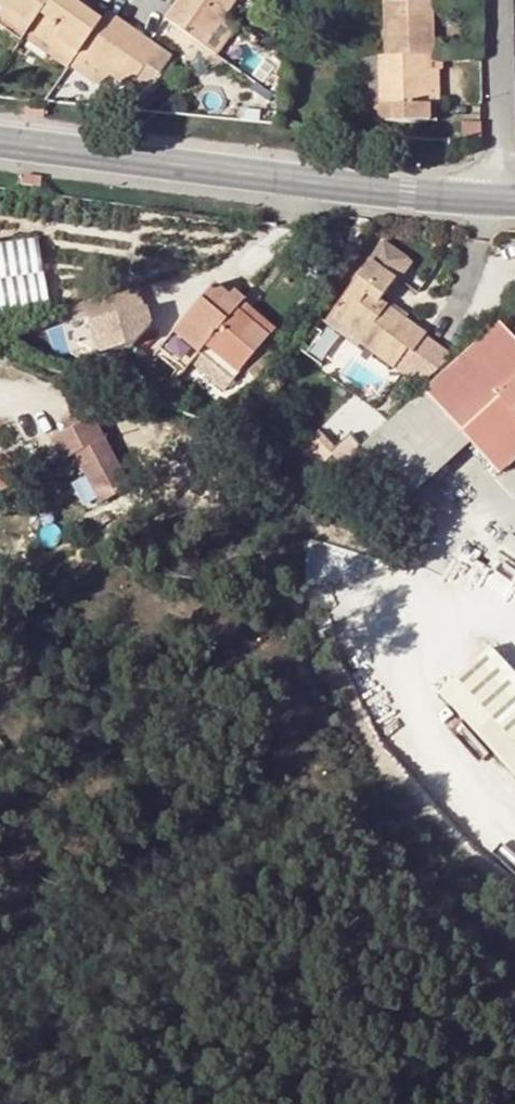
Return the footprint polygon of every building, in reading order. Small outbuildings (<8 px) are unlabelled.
[(4,10),(30,29),(35,23),(51,0),(0,0),(0,8),(4,10)] [(28,33),(72,65),(79,54),(103,21),(74,0),(51,0),(35,23),(30,29),(28,33)] [(165,19),(203,47),(223,19),(236,0),(179,0),(165,19)] [(432,3),(385,4),(385,56),(428,55),(432,55),(432,3)] [(20,43),(23,39),(28,33),(30,29),(4,10),(0,17),(0,28),(20,43)] [(108,14),(103,21),(79,54),(72,65),(68,69),(94,87),(111,76),(130,89),(134,84),(147,94),(172,59),(148,42),(108,14)] [(223,19),(203,47),(213,53),(233,26),(223,19)] [(28,33),(23,39),(67,71),(68,69),(72,65),(28,33)] [(385,56),(377,56),(377,107),(370,107),(370,122),(437,121),(438,108),(428,107),(428,55),(385,56)] [(428,107),(438,108),(438,55),(432,55),(428,55),(428,107)] [(370,107),(377,107),(377,56),(359,57),(360,107),(370,107)] [(458,142),(480,144),(481,124),(458,124),(458,142)] [(48,303),(36,234),(0,240),(0,312),(48,303)] [(383,243),(330,316),(361,339),(358,343),(392,369),(406,350),(412,354),(424,336),(406,323),(403,328),(381,312),(385,307),(378,302),(393,282),(391,281),(406,260),(383,243)] [(213,286),(173,334),(197,354),(204,347),(237,374),(241,369),(261,345),(267,339),(234,312),(241,303),(243,302),(233,293),(228,299),(213,286)] [(241,303),(234,312),(267,339),(274,330),(241,303)] [(406,323),(385,307),(381,312),(403,328),(406,323)] [(96,356),(131,347),(149,327),(145,310),(88,324),(96,356)] [(361,339),(330,316),(323,325),(354,348),(358,343),(361,339)] [(425,394),(468,443),(497,475),(514,458),(514,331),(508,337),(499,327),(425,394)] [(197,354),(173,334),(159,351),(184,371),(197,354)] [(261,345),(241,369),(256,381),(276,358),(261,345)] [(204,347),(197,354),(231,382),(237,374),(204,347)] [(425,394),(388,427),(432,477),(468,443),(425,394)] [(348,432),(336,417),(309,439),(321,455),(348,432)] [(92,420),(52,442),(63,464),(78,456),(102,499),(128,486),(92,420)] [(432,477),(388,427),(365,447),(362,450),(388,482),(404,501),(432,477)] [(348,432),(321,455),(326,462),(342,471),(362,450),(365,447),(350,430),(348,432)] [(0,457),(0,486),(1,489),(22,479),(9,453),(0,457)] [(514,555),(514,538),(508,533),(500,545),(514,555)] [(439,695),(514,778),(514,680),(488,650),(439,695)]
